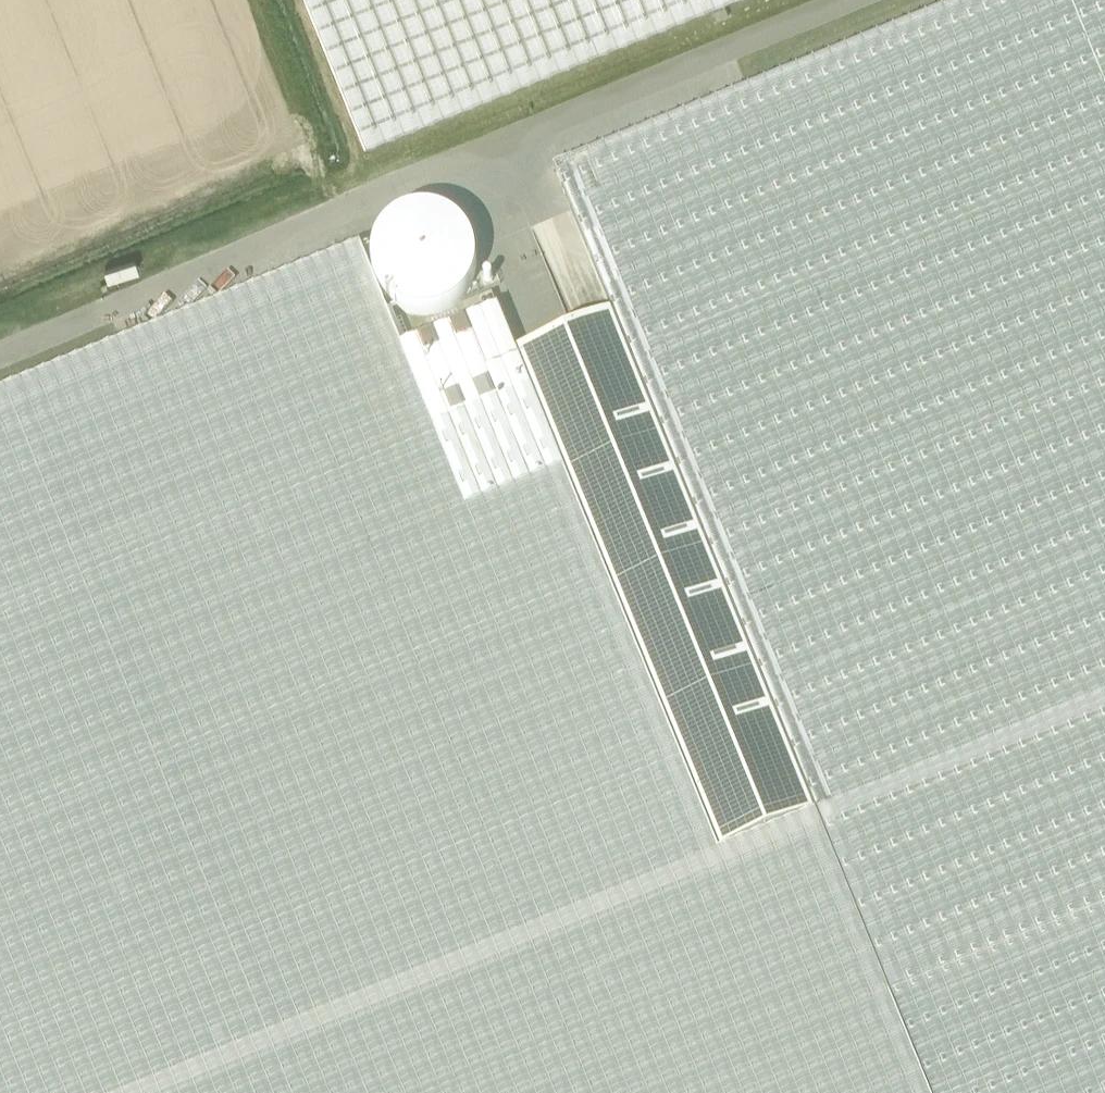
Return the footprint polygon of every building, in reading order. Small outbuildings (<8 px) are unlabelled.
[(748,92),(536,178),(594,322),(516,354),(499,310),(402,350),(361,249),(351,253),(0,395),(0,1092),(1104,1092),(1104,0),(973,0),(748,92)] [(366,140),(714,0),(310,0),(366,140)] [(493,296),(456,311),(461,323),(498,308),(493,296)]
